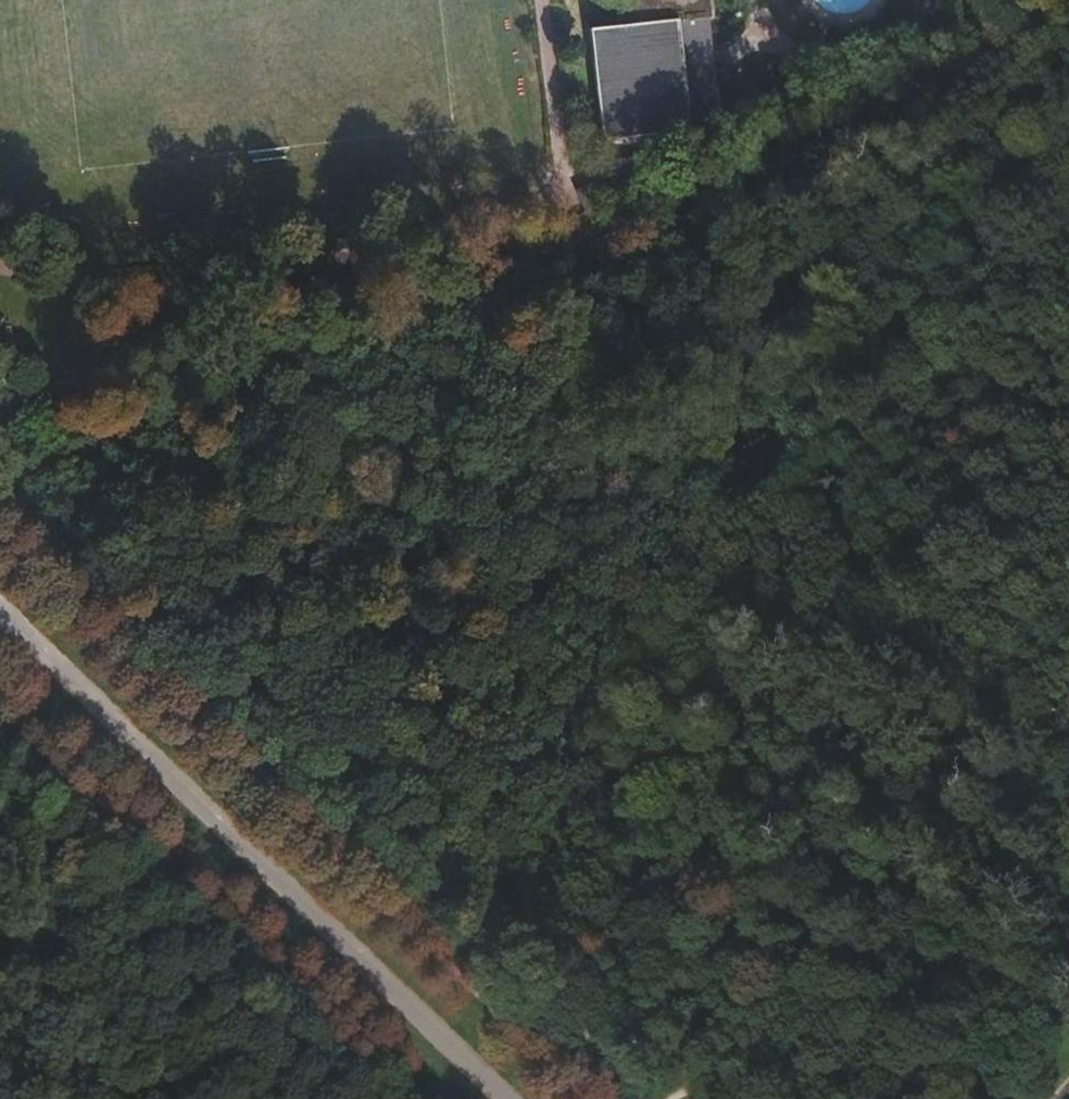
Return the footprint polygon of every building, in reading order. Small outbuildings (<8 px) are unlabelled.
[(674,13),(711,9),(710,0),(618,0),(620,19),(674,13)] [(588,23),(600,130),(687,120),(674,13),(620,19),(588,23)]
